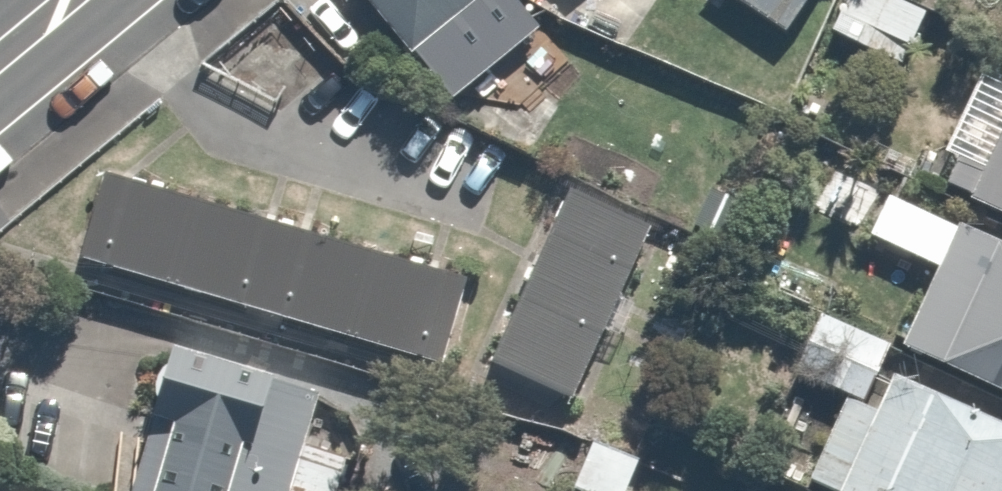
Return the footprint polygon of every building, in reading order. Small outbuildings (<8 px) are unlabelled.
[(518,0),(358,0),(436,94),(531,15),(518,0)] [(760,35),(780,0),(701,0),(760,35)] [(908,0),(837,0),(823,32),(900,66),(926,8),(908,0)] [(961,199),(1001,215),(1001,96),(961,199)] [(613,339),(634,297),(609,285),(645,215),(564,174),(469,363),(550,403),(588,327),(613,339)] [(859,235),(927,266),(893,340),(1001,390),(1001,236),(884,182),(859,235)] [(469,310),(87,195),(59,290),(440,405),(469,310)] [(795,397),(777,438),(810,452),(799,475),(835,490),(1001,490),(1001,412),(881,357),(896,323),(820,289),(785,367),(837,391),(828,412),(795,397)] [(111,488),(121,490),(283,490),(318,385),(161,334),(111,488)] [(587,450),(572,489),(577,490),(626,490),(635,469),(587,450)]
